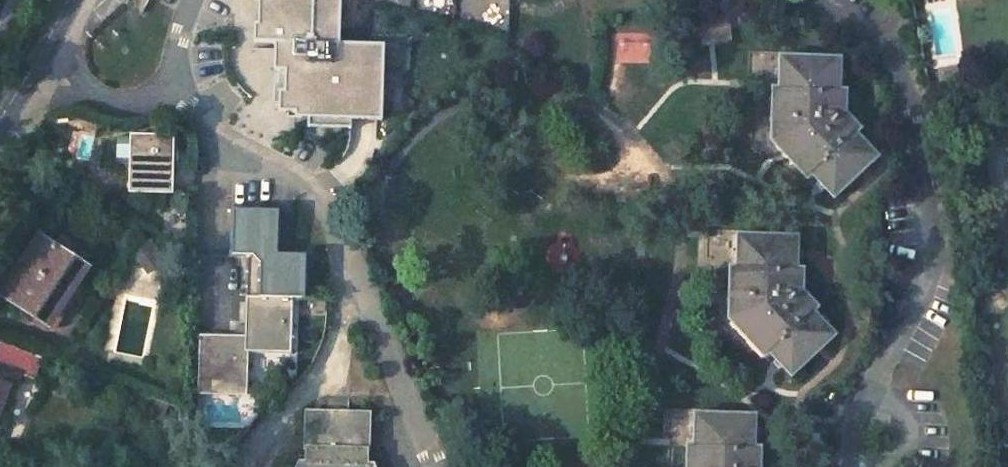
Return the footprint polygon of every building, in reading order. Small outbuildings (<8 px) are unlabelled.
[(332,0),(247,0),(245,42),(268,42),(266,115),(373,119),(375,42),(331,41),(332,0)] [(832,52),(769,52),(767,139),(824,197),(870,154),(849,133),(854,126),(838,110),(838,85),(831,84),(832,52)] [(182,147),(146,143),(142,198),(179,202),(182,147)] [(230,259),(260,262),(259,299),(246,298),(245,341),(199,337),(196,401),(246,403),(248,355),(292,357),(295,306),(309,308),(310,260),(284,258),(286,213),(234,208),(230,259)] [(17,266),(22,269),(6,296),(47,322),(83,263),(38,233),(17,266)] [(719,313),(777,375),(822,332),(801,309),(806,304),(790,287),(791,265),(783,265),(783,233),(721,233),(719,313)] [(130,249),(146,269),(163,257),(147,236),(130,249)] [(0,365),(0,426),(20,372),(0,365)] [(682,412),(681,466),(751,466),(751,445),(744,445),(744,413),(682,412)] [(366,459),(371,459),(371,422),(304,421),(302,458),(306,458),(306,466),(366,466),(366,459)]
